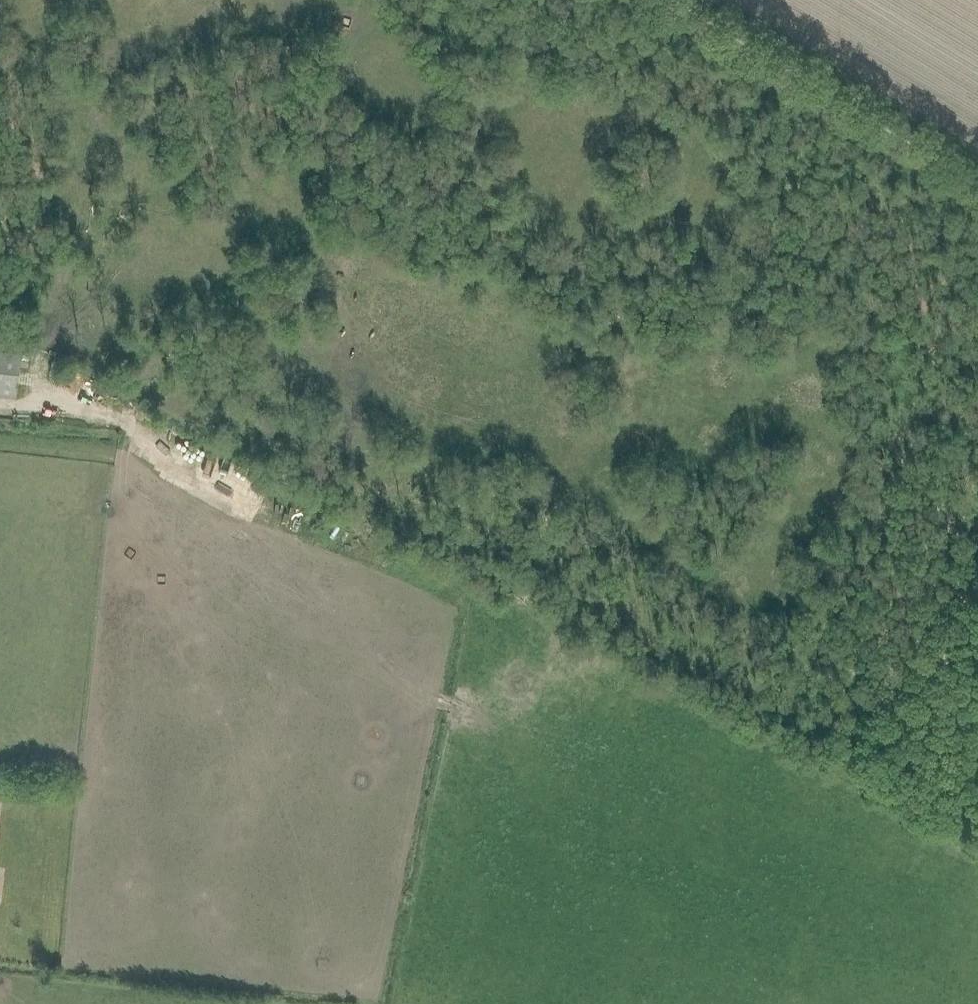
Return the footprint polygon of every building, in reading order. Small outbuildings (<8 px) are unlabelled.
[(22,348),(0,346),(0,397),(17,399),(22,348)]
